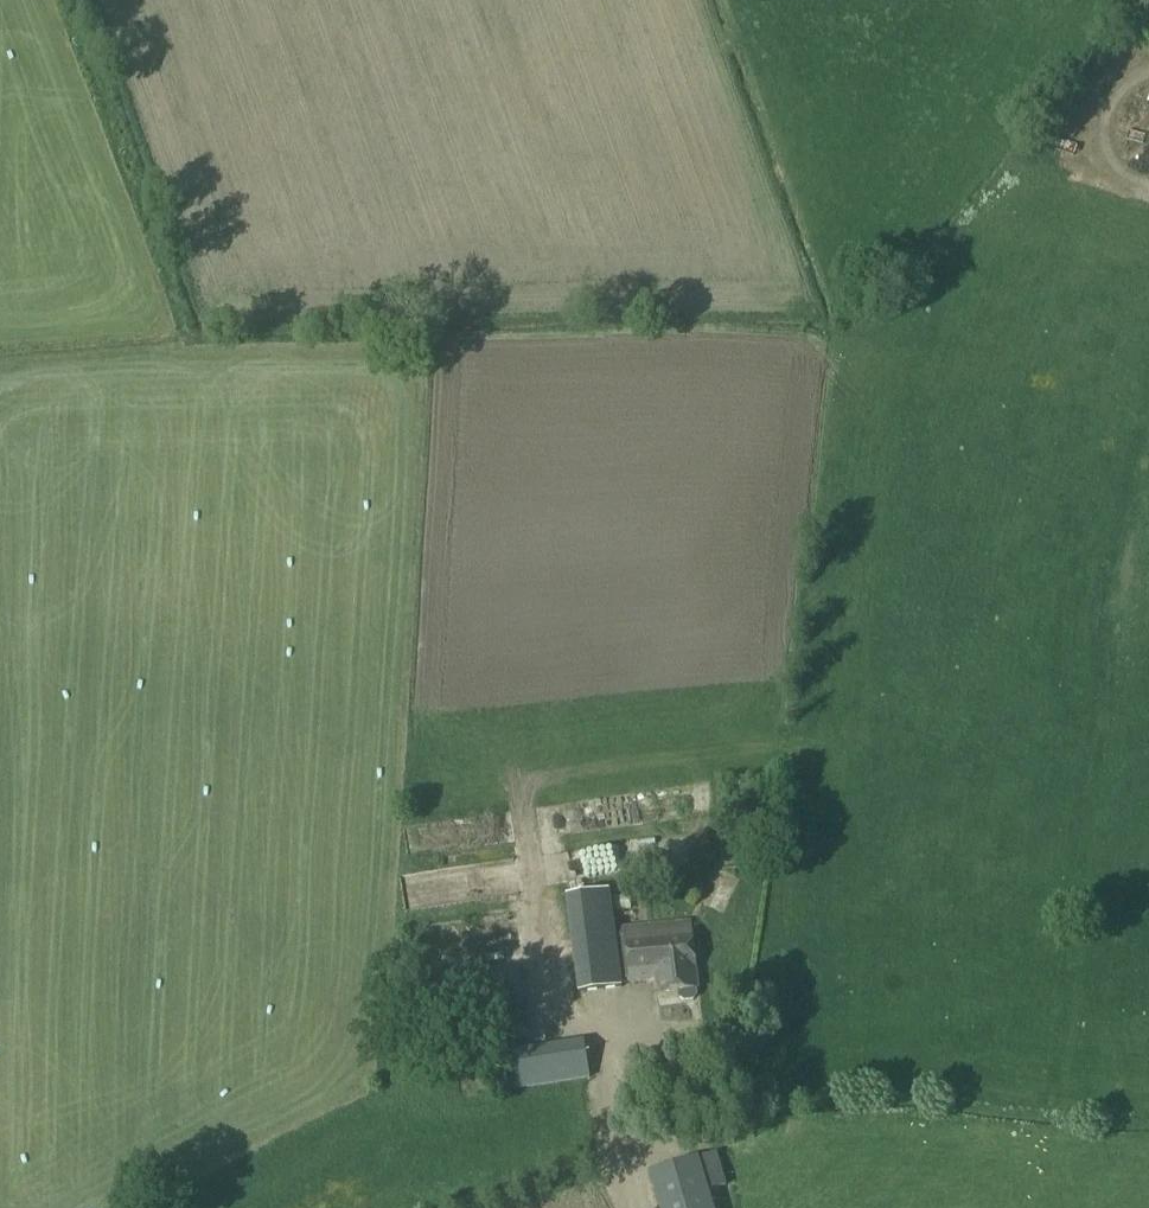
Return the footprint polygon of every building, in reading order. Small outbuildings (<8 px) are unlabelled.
[(744,806),(747,823),(763,821),(761,804),(744,806)] [(621,881),(548,892),(558,981),(557,981),(549,988),(553,1013),(610,1007),(608,986),(633,983),(627,931),(621,881)] [(690,923),(627,931),(633,983),(665,979),(666,987),(677,986),(678,993),(682,996),(692,995),(695,990),(694,984),(697,984),(690,923)] [(585,1042),(505,1054),(511,1094),(591,1081),(585,1042)] [(650,1175),(660,1207),(714,1207),(709,1192),(726,1187),(717,1155),(650,1175)]
